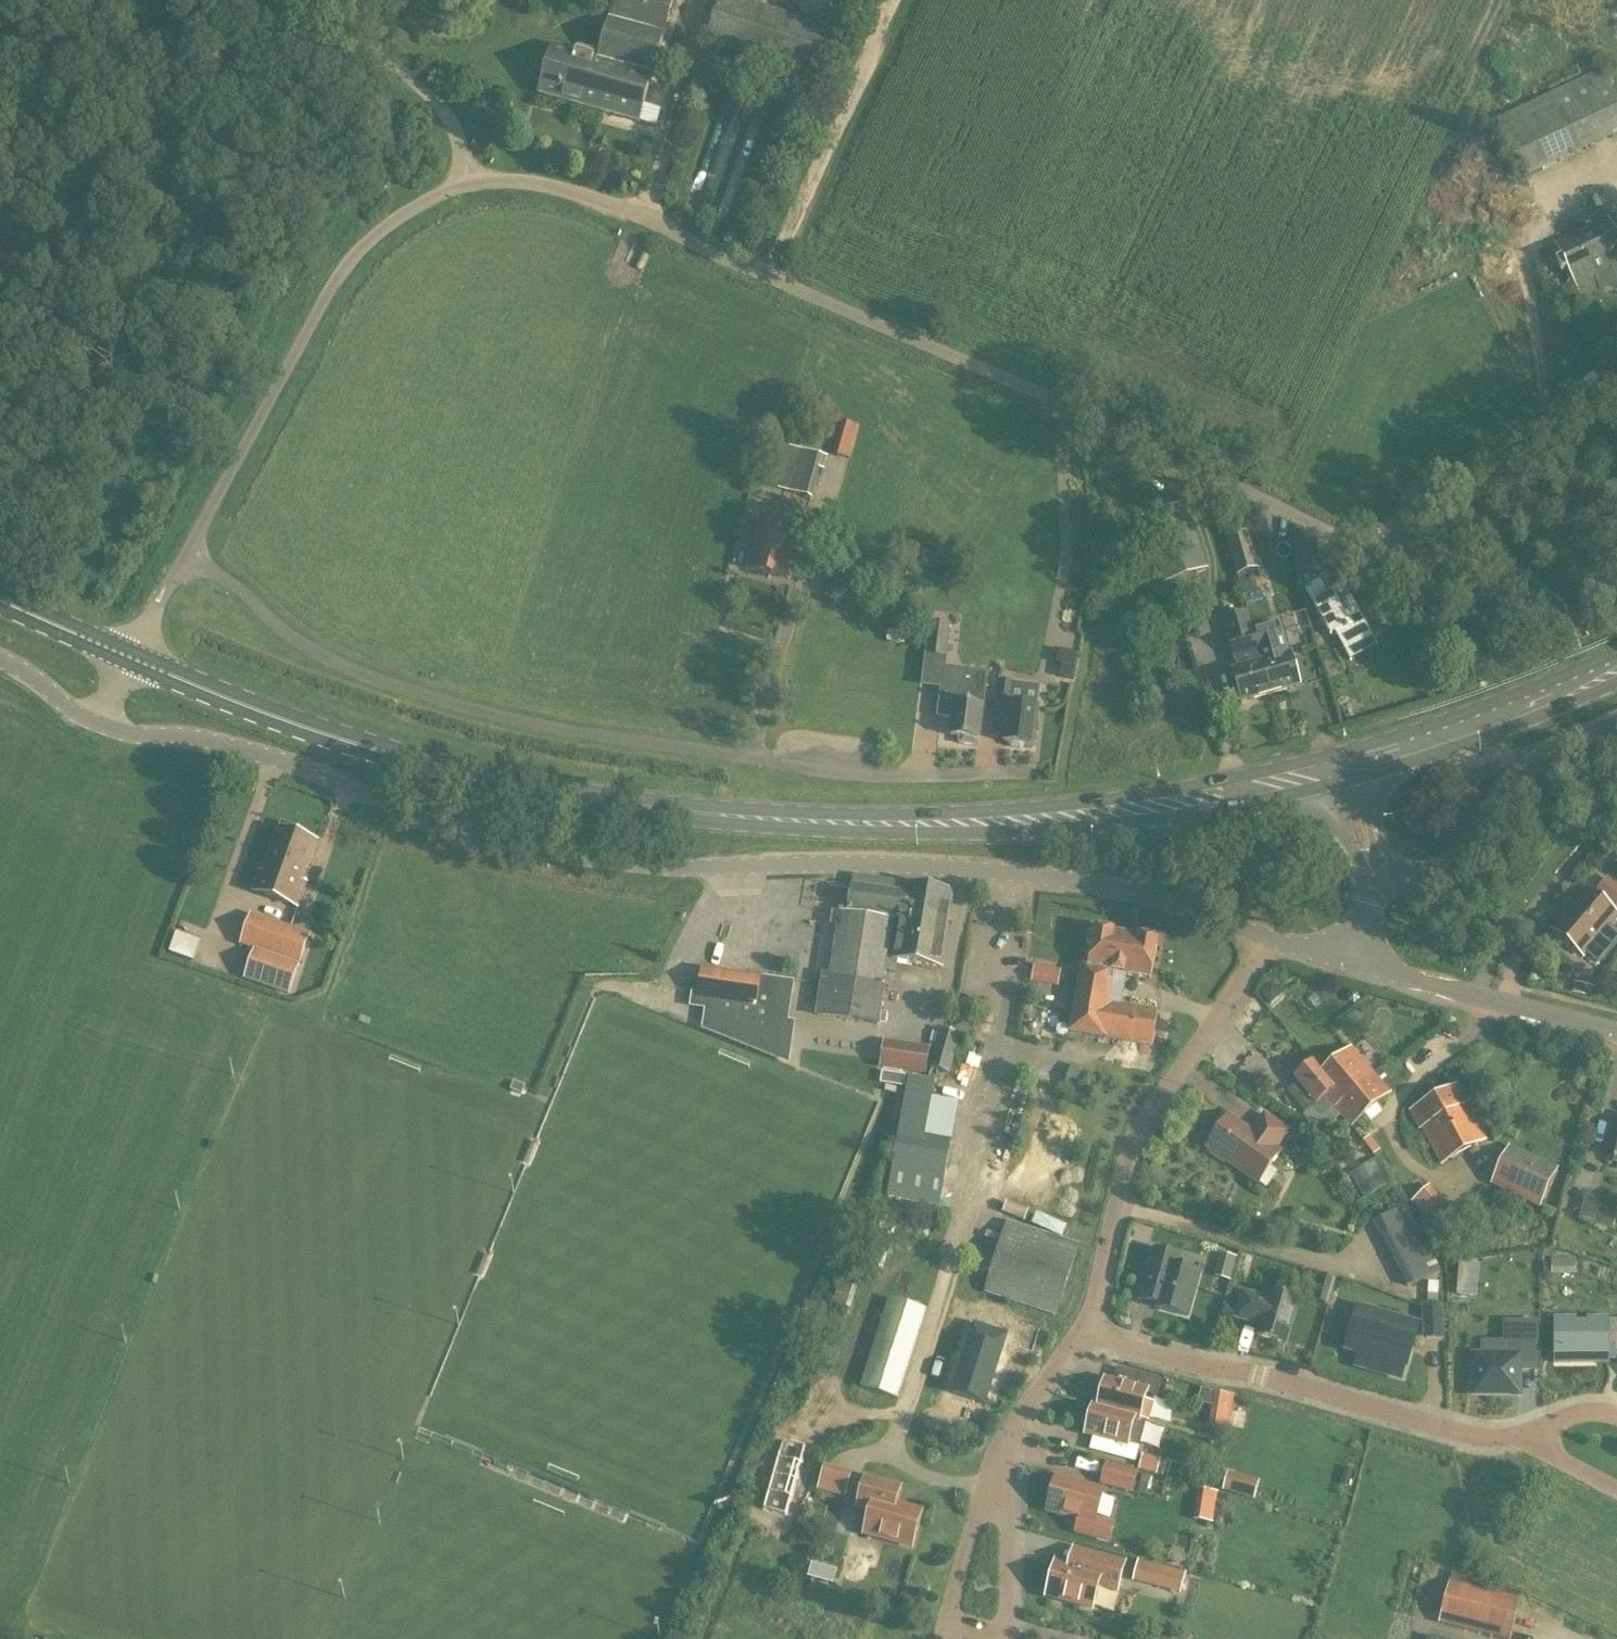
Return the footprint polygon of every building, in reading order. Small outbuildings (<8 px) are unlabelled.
[(595,59),(552,47),(538,96),(641,125),(655,76),(654,76),(676,0),(615,0),(595,59)] [(824,84),(839,32),(756,6),(757,0),(721,0),(706,45),(824,84)] [(1550,97),(1578,157),(1616,138),(1616,99),(1604,71),(1550,97)] [(1578,157),(1550,97),(1498,121),(1526,181),(1578,157)] [(1555,243),(1583,297),(1616,280),(1616,239),(1606,217),(1555,243)] [(772,476),(769,487),(810,499),(818,470),(824,471),(827,457),(773,442),(764,474),(772,476)] [(1142,517),(1164,582),(1206,568),(1185,504),(1142,517)] [(748,569),(789,581),(801,538),(759,528),(748,569)] [(1319,571),(1318,559),(1317,539),(1315,539),(1294,541),(1296,572),(1319,571)] [(1255,558),(1232,565),(1236,577),(1259,570),(1255,558)] [(855,578),(833,572),(828,592),(850,598),(855,578)] [(1336,634),(1351,662),(1378,646),(1351,597),(1339,603),(1333,593),(1313,604),(1331,637),(1336,634)] [(1271,696),(1246,612),(1222,619),(1236,670),(1232,672),(1241,704),(1271,696)] [(1247,612),(1246,612),(1271,696),(1300,687),(1291,655),(1288,656),(1282,636),(1278,623),(1253,630),(1247,612)] [(926,657),(946,659),(950,625),(930,624),(926,657)] [(1066,652),(1061,675),(1077,678),(1082,656),(1066,652)] [(949,737),(960,739),(960,745),(977,747),(978,741),(979,742),(986,679),(950,675),(948,693),(956,694),(955,702),(953,702),(949,737)] [(998,682),(994,714),(1007,716),(1004,744),(1035,748),(1040,709),(1013,705),(1015,684),(998,682)] [(279,829),(271,850),(294,858),(294,856),(310,862),(317,842),(279,829)] [(294,858),(271,850),(264,870),(260,870),(252,892),(298,909),(307,884),(302,882),(310,862),(294,856),(294,858)] [(839,927),(831,977),(824,975),(818,1016),(879,1026),(885,985),(882,984),(892,922),(898,923),(893,961),(942,969),(954,893),(903,885),(903,884),(855,880),(846,916),(834,914),(832,926),(839,927)] [(1604,892),(1616,902),(1616,886),(1611,882),(1604,892)] [(1583,957),(1616,917),(1616,914),(1589,890),(1553,931),(1583,957)] [(244,979),(260,985),(281,927),(251,916),(241,946),(254,950),(244,979)] [(281,927),(260,985),(289,996),(299,966),(310,937),(281,927)] [(1070,1033),(1153,1047),(1159,1012),(1121,1006),(1126,975),(1152,979),(1158,940),(1093,929),(1087,967),(1081,966),(1070,1033)] [(198,960),(204,940),(180,932),(173,952),(198,960)] [(1032,983),(1058,987),(1061,970),(1035,966),(1032,983)] [(690,1008),(715,1012),(713,1022),(737,1026),(736,1040),(785,1047),(795,983),(761,978),(761,979),(703,969),(699,993),(692,992),(690,1008)] [(941,1030),(930,1067),(950,1073),(960,1035),(941,1030)] [(884,1040),(880,1068),(926,1075),(930,1047),(884,1040)] [(1349,1095),(1335,1107),(1351,1127),(1390,1094),(1352,1048),(1321,1072),(1322,1073),(1323,1073),(1335,1088),(1340,1084),(1349,1095)] [(1258,1051),(1250,1064),(1289,1087),(1296,1074),(1258,1051)] [(1335,1107),(1349,1095),(1340,1084),(1335,1088),(1323,1073),(1322,1073),(1321,1072),(1314,1063),(1295,1079),(1299,1084),(1291,1091),(1308,1111),(1311,1108),(1320,1119),(1335,1107)] [(905,1092),(903,1102),(886,1203),(906,1207),(907,1199),(940,1206),(944,1183),(947,1168),(952,1142),(925,1137),(932,1098),(935,1080),(908,1075),(905,1092)] [(1421,1129),(1441,1165),(1485,1142),(1465,1106),(1467,1105),(1457,1087),(1411,1113),(1420,1129),(1421,1129)] [(1229,1117),(1207,1148),(1259,1184),(1281,1153),(1276,1150),(1289,1132),(1265,1115),(1252,1133),(1229,1117)] [(1509,1146),(1490,1185),(1541,1209),(1559,1169),(1509,1146)] [(1358,1172),(1350,1176),(1358,1188),(1385,1171),(1377,1159),(1357,1170),(1358,1172)] [(1427,1219),(1422,1223),(1437,1240),(1460,1218),(1430,1185),(1411,1202),(1427,1219)] [(1585,1195),(1578,1221),(1613,1229),(1616,1214),(1616,1203),(1585,1195)] [(1374,1222),(1407,1287),(1440,1270),(1407,1206),(1374,1222)] [(1028,1211),(1024,1222),(1046,1229),(1050,1219),(1028,1211)] [(983,1293),(1056,1316),(1080,1244),(1007,1221),(983,1293)] [(1155,1249),(1148,1275),(1163,1279),(1155,1308),(1188,1317),(1201,1273),(1178,1267),(1181,1257),(1155,1249)] [(1221,1253),(1214,1276),(1231,1281),(1238,1259),(1221,1253)] [(1479,1265),(1460,1263),(1457,1295),(1476,1297),(1479,1265)] [(1260,1326),(1257,1336),(1287,1345),(1299,1301),(1270,1292),(1268,1300),(1243,1292),(1235,1319),(1260,1326)] [(889,1299),(860,1388),(898,1400),(927,1311),(889,1299)] [(1418,1326),(1357,1309),(1346,1349),(1358,1352),(1395,1363),(1391,1375),(1401,1378),(1404,1366),(1407,1366),(1418,1326)] [(1426,1312),(1426,1338),(1441,1338),(1441,1312),(1426,1312)] [(1556,1347),(1579,1350),(1578,1359),(1612,1363),(1616,1324),(1616,1323),(1560,1316),(1556,1347)] [(1475,1355),(1475,1392),(1518,1392),(1518,1363),(1539,1363),(1539,1319),(1503,1319),(1503,1355),(1475,1355)] [(954,1387),(986,1397),(1005,1341),(972,1330),(954,1387)] [(1105,1381),(1098,1407),(1098,1408),(1135,1418),(1135,1419),(1146,1421),(1146,1420),(1149,1421),(1154,1402),(1145,1400),(1147,1393),(1157,1396),(1161,1381),(1139,1375),(1135,1389),(1105,1381)] [(1209,1424),(1225,1426),(1230,1394),(1214,1392),(1209,1424)] [(1098,1408),(1098,1407),(1093,1406),(1086,1434),(1116,1442),(1112,1456),(1135,1462),(1139,1447),(1146,1421),(1135,1419),(1135,1418),(1098,1408)] [(788,1516),(807,1447),(782,1440),(763,1509),(788,1516)] [(1146,1453),(1141,1469),(1164,1476),(1169,1460),(1146,1453)] [(824,1463),(817,1489),(845,1497),(852,1471),(824,1463)] [(1137,1472),(1122,1468),(1105,1463),(1100,1484),(1132,1493),(1137,1472)] [(1259,1481),(1227,1472),(1222,1490),(1254,1499),(1259,1481)] [(901,1488),(864,1478),(857,1507),(870,1510),(863,1534),(913,1547),(922,1512),(896,1505),(901,1488)] [(1104,1491),(1055,1478),(1046,1511),(1080,1520),(1077,1535),(1099,1540),(1103,1523),(1096,1520),(1104,1491)] [(1202,1486),(1195,1517),(1216,1522),(1223,1491),(1202,1486)] [(1073,1549),(1069,1566),(1055,1562),(1046,1596),(1093,1608),(1098,1586),(1117,1591),(1125,1563),(1073,1549)] [(1138,1561),(1133,1581),(1181,1594),(1186,1573),(1138,1561)] [(811,1562),(807,1577),(833,1584),(837,1568),(811,1562)] [(1500,1589),(1451,1577),(1438,1625),(1497,1638),(1511,1638),(1521,1599),(1499,1593),(1500,1589)]
